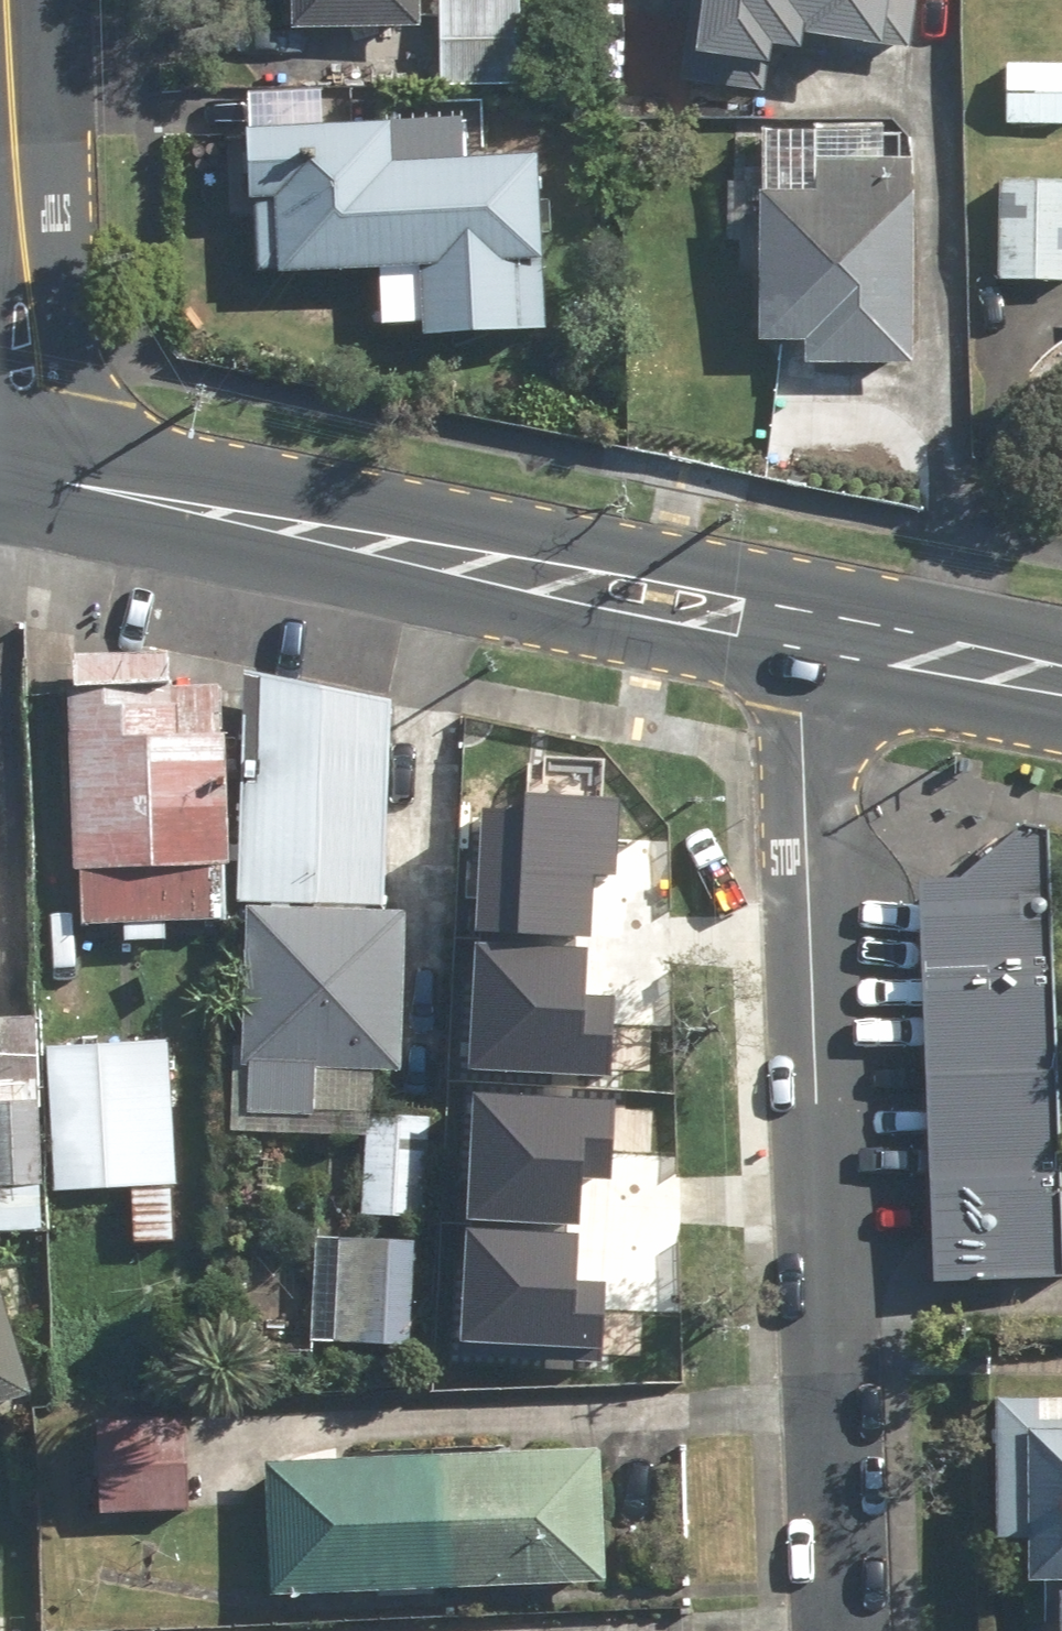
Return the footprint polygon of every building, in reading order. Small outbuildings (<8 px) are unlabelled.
[(284,36),(411,33),(410,0),(283,0),(284,36)] [(435,92),(514,91),(513,0),(434,0),(435,92)] [(674,83),(753,95),(759,56),(785,60),(787,45),(869,57),(870,50),(903,55),(912,0),(686,0),(674,83)] [(999,68),(1001,131),(1061,128),(1061,65),(999,68)] [(240,136),(236,136),(239,208),(246,207),(249,276),(267,275),(267,282),(384,277),(384,270),(413,269),(410,201),(444,200),(442,166),(380,168),(378,130),(314,133),(313,94),(239,96),(240,136)] [(804,201),(747,200),(746,349),(796,349),(795,372),(903,372),(904,167),(805,166),(804,201)] [(992,186),(992,287),(1061,288),(1061,186),(992,186)] [(235,683),(229,906),(378,908),(386,709),(235,683)] [(199,876),(224,876),(220,687),(61,690),(65,876),(72,876),(73,932),(200,929),(199,876)] [(475,936),(586,941),(589,893),(589,877),(616,878),(619,806),(523,802),(522,813),(480,811),(475,936)] [(1046,832),(1021,833),(961,882),(978,1282),(1061,1278),(1061,1195),(1046,832)] [(978,1282),(961,882),(915,884),(931,1236),(933,1284),(978,1282)] [(395,921),(235,914),(231,1073),(239,1075),(237,1119),(302,1124),(306,1072),(391,1077),(395,921)] [(585,978),(586,950),(474,944),(467,1068),(609,1076),(613,999),(584,998),(585,978)] [(0,1022),(0,1237),(40,1236),(30,1021),(16,1022),(0,1022)] [(166,1046),(42,1052),(48,1197),(125,1193),(127,1248),(168,1246),(165,1192),(173,1191),(166,1046)] [(467,1222),(578,1227),(580,1201),(581,1179),(613,1181),(617,1104),(473,1097),(467,1222)] [(426,1126),(363,1121),(355,1222),(418,1227),(426,1126)] [(575,1266),(576,1236),(465,1231),(459,1347),(603,1355),(606,1286),(574,1284),(575,1266)] [(413,1248),(333,1243),(326,1347),(407,1352),(413,1248)] [(25,1401),(0,1318),(0,1409),(25,1401)] [(982,1401),(982,1543),(1011,1543),(1011,1585),(1047,1585),(1047,1630),(1061,1630),(1061,1401),(982,1401)] [(177,1420),(88,1424),(92,1523),(181,1519),(177,1420)] [(590,1452),(258,1467),(264,1603),(596,1588),(590,1452)]
